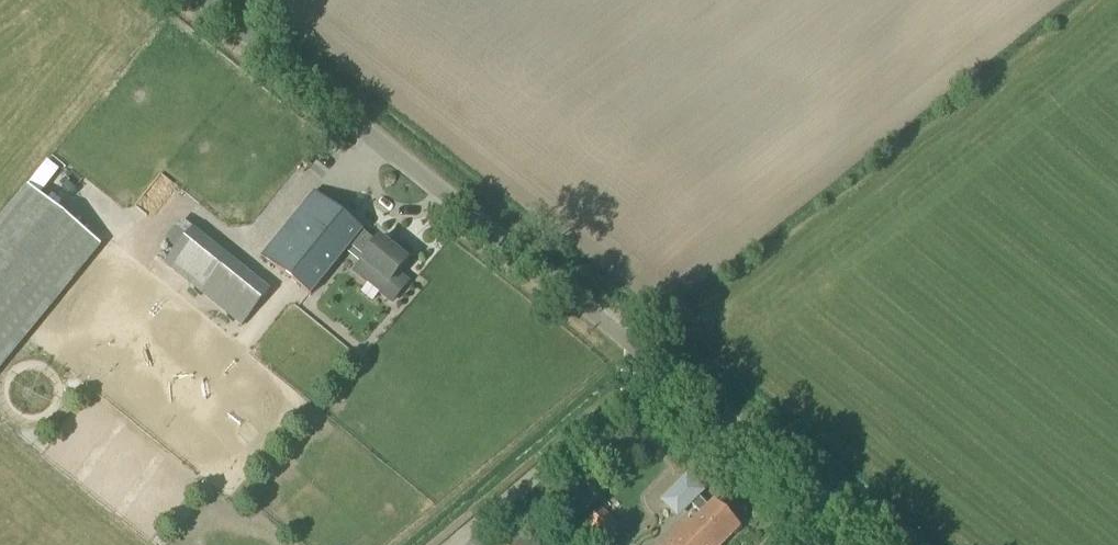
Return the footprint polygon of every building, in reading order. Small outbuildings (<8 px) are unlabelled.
[(28,188),(0,222),(0,369),(100,246),(28,188)] [(378,244),(363,232),(365,231),(314,191),(262,257),(311,297),(351,247),(366,259),(354,275),(391,305),(410,282),(398,273),(407,261),(381,240),(378,244)] [(194,229),(185,221),(170,239),(179,246),(164,264),(243,327),(271,291),(194,229)] [(698,496),(701,493),(687,478),(664,501),(678,515),(689,503),(701,515),(691,524),(688,521),(664,544),(723,544),(740,528),(714,502),(709,507),(698,496)]
